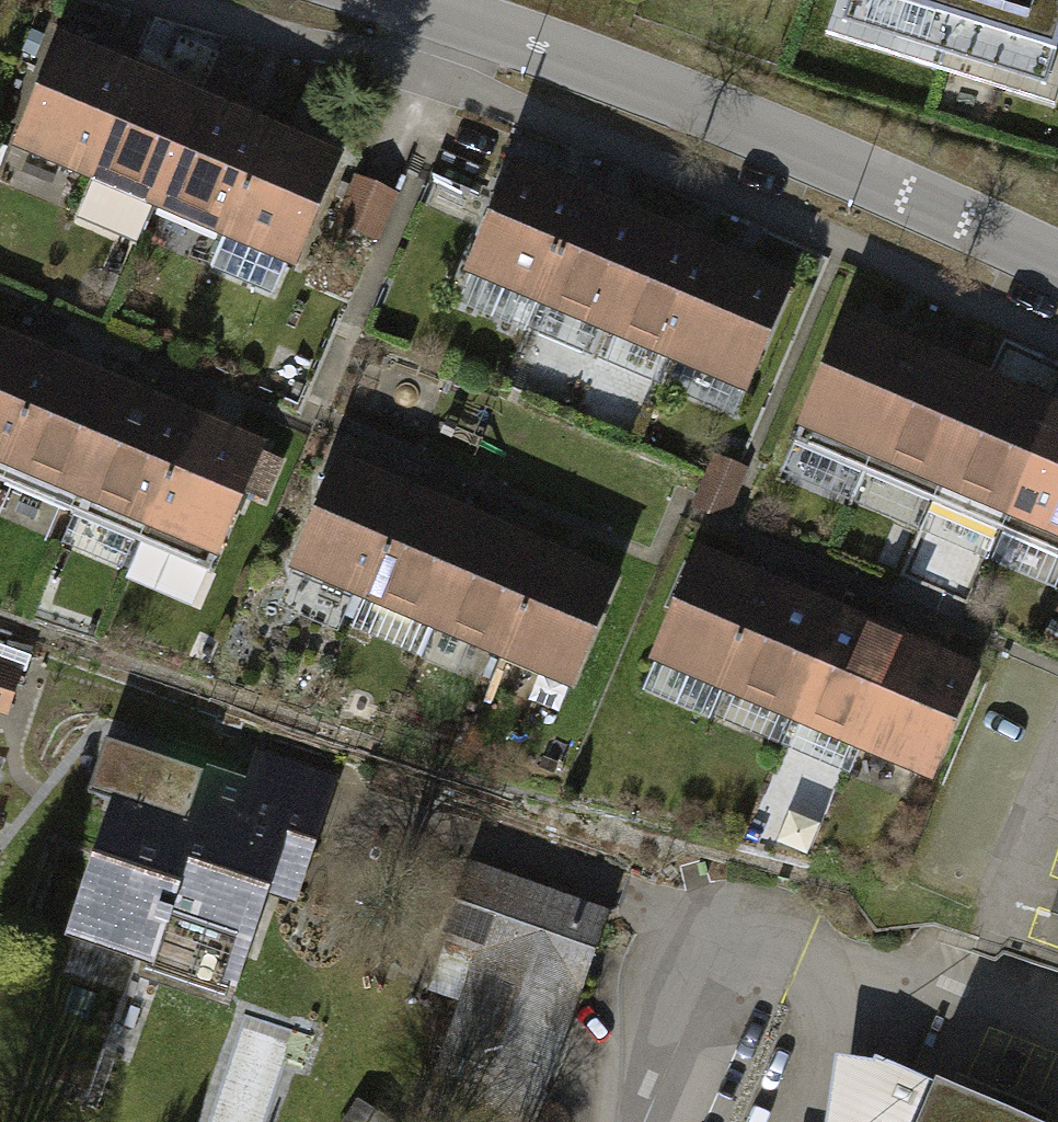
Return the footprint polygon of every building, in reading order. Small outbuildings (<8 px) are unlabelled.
[(829,22),(1054,87),(1057,73),(1057,0),(835,0),(829,22)] [(132,67),(63,38),(18,142),(87,172),(132,67)] [(200,97),(132,67),(87,172),(155,201),(200,97)] [(266,125),(200,97),(155,201),(222,230),(266,125)] [(340,156),(266,125),(222,230),(296,261),(340,156)] [(581,194),(512,165),(467,269),(535,299),(581,194)] [(649,224),(581,194),(535,299),(603,328),(649,224)] [(715,252),(649,224),(603,328),(671,357),(715,252)] [(788,283),(715,252),(671,357),(745,388),(788,283)] [(917,350),(848,320),(803,425),(871,454),(917,350)] [(0,337),(0,480),(52,359),(0,337)] [(985,379),(917,350),(871,454),(940,484),(985,379)] [(52,359),(0,480),(0,481),(68,509),(120,388),(52,359)] [(1051,407),(985,379),(940,484),(1007,513),(1051,407)] [(186,416),(120,388),(68,509),(135,537),(186,416)] [(1051,407),(1007,513),(1057,534),(1057,410),(1051,407)] [(260,447),(186,416),(135,537),(209,569),(260,447)] [(801,428),(787,466),(852,490),(866,452),(801,428)] [(750,466),(714,451),(693,501),(729,516),(750,466)] [(408,493),(339,463),(294,567),(363,597),(408,493)] [(476,522),(408,493),(363,597),(431,626),(476,522)] [(543,550),(476,522),(431,626),(498,655),(543,550)] [(616,581),(543,550),(498,655),(572,686),(616,581)] [(769,585),(700,555),(655,660),(724,689),(769,585)] [(837,614),(769,585),(724,689),(792,719),(837,614)] [(903,643),(837,614),(792,719),(859,748),(903,643)] [(977,673),(903,643),(859,748),(933,779),(977,673)] [(0,667),(0,709),(4,711),(17,673),(0,667)] [(336,774),(260,747),(241,800),(181,779),(174,801),(116,781),(62,933),(234,994),(273,884),(294,892),(336,774)] [(467,856),(420,987),(467,1003),(437,1087),(534,1121),(535,1121),(612,908),(467,856)] [(836,1042),(822,1121),(1035,1121),(836,1042)]
